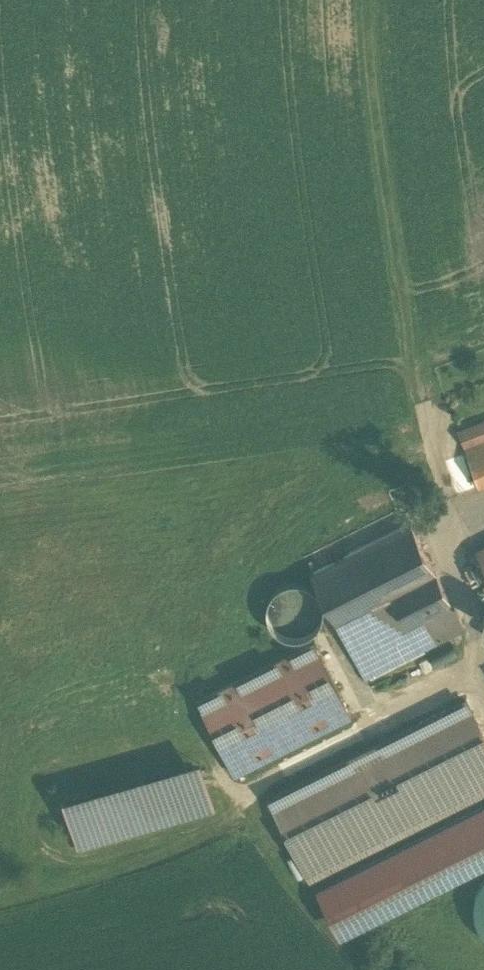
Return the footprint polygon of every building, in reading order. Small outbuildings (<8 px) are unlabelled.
[(468,428),(458,432),(464,447),(474,444),(468,428)] [(465,451),(479,487),(483,485),(483,443),(465,451)] [(411,523),(311,574),(365,680),(465,630),(411,523)] [(322,622),(324,611),(321,600),(315,591),(305,585),(294,583),(283,585),(274,592),(267,601),(265,612),(268,623),(274,633),(284,639),(295,641),(306,638),(315,632),(322,622)] [(315,645),(198,704),(234,775),(351,717),(315,645)] [(270,800),(310,880),(483,793),(483,737),(466,701),(270,800)] [(201,760),(63,799),(78,852),(217,814),(201,760)] [(317,888),(340,935),(483,863),(483,804),(317,888)] [(479,884),(474,899),(474,915),(480,929),(483,934),(483,878),(479,884)]
